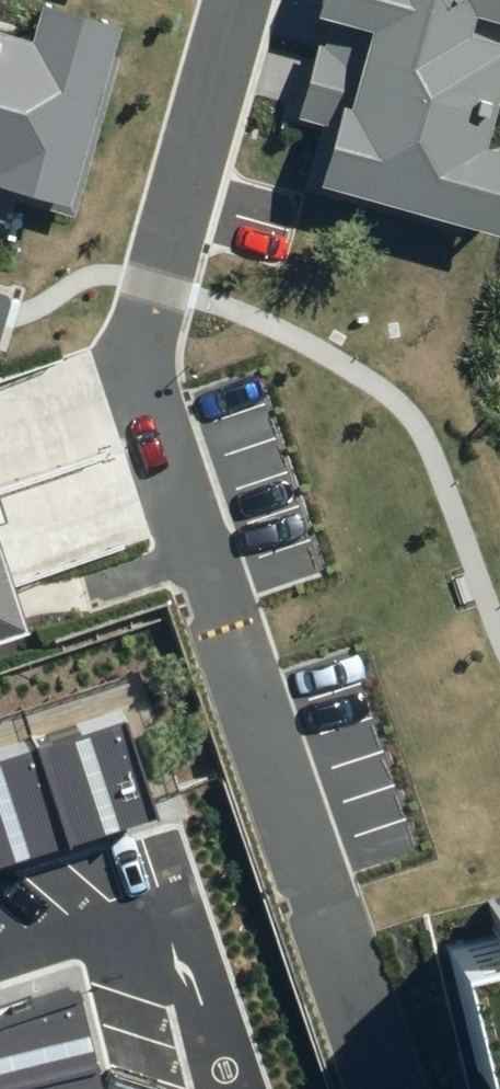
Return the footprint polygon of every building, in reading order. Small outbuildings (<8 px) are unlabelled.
[(113,20),(36,0),(25,0),(17,33),(0,29),(0,186),(65,203),(113,20)] [(499,52),(499,8),(470,0),(327,0),(326,4),(337,7),(499,53),(499,52)] [(499,8),(499,0),(470,0),(499,8)] [(485,105),(499,53),(337,7),(323,60),(485,105)] [(469,161),(485,105),(323,60),(311,57),(295,112),(326,121),(469,161)] [(450,231),(469,161),(326,121),(306,191),(450,231)] [(35,640),(0,533),(0,651),(35,640)] [(37,744),(71,848),(157,820),(123,716),(37,744)] [(71,848),(37,744),(0,756),(0,871),(71,848)] [(431,927),(477,1088),(499,1088),(499,910),(431,927)] [(99,1070),(80,983),(0,1010),(0,1088),(23,1088),(99,1070)] [(99,1070),(23,1088),(104,1088),(99,1070)]
